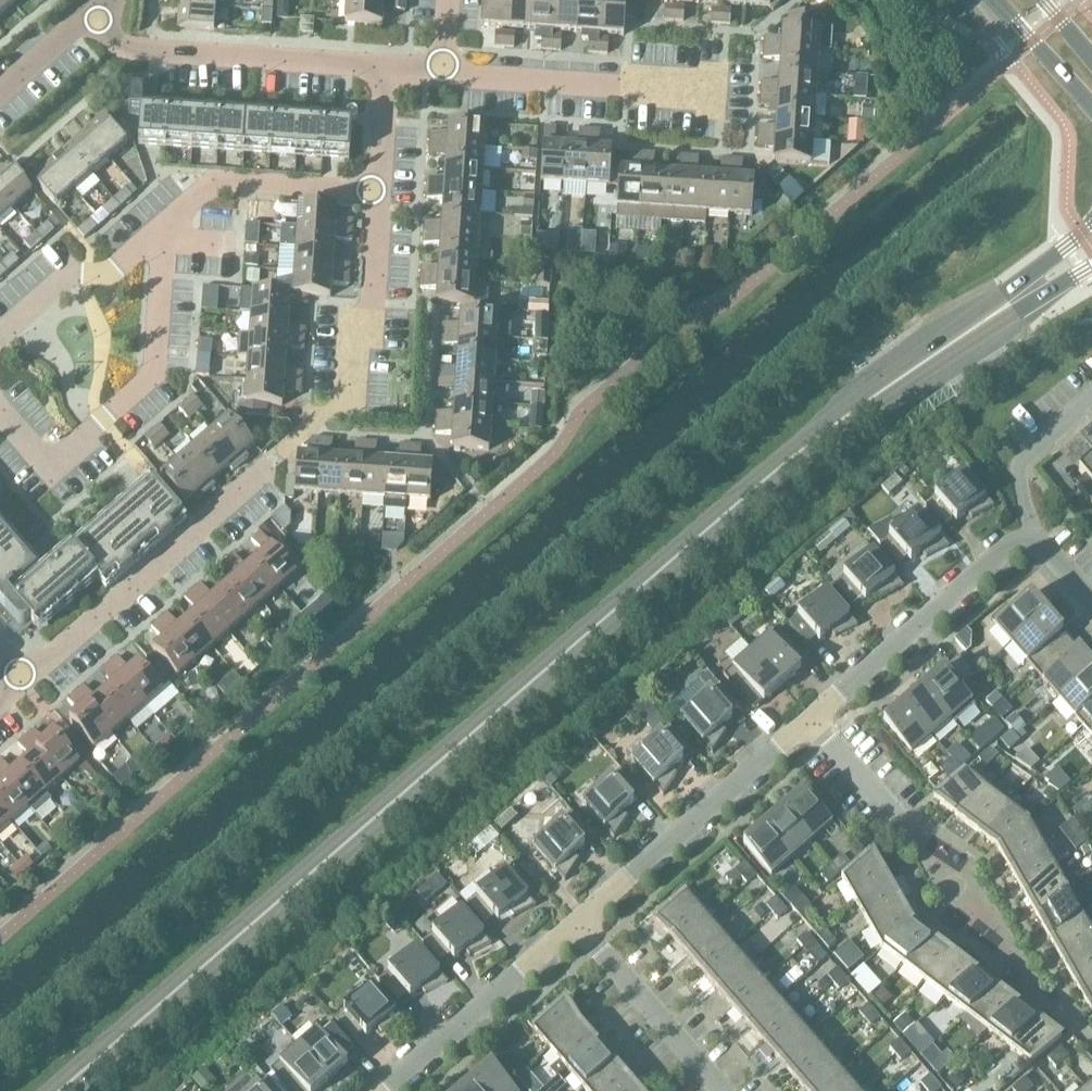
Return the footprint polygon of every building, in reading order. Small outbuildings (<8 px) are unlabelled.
[(14,6),(9,0),(0,0),(0,18),(14,6)] [(182,6),(218,9),(218,0),(182,0),(182,6)] [(265,12),(274,13),(275,0),(265,0),(265,12)] [(358,0),(349,0),(348,24),(385,26),(386,2),(358,0)] [(508,28),(509,0),(485,0),(483,26),(508,28)] [(508,28),(531,29),(533,0),(509,0),(508,28)] [(531,29),(539,30),(538,36),(544,37),(554,37),(554,31),(556,0),(533,0),(531,29)] [(554,31),(578,32),(580,0),(556,0),(554,31)] [(591,40),(600,41),(601,34),(604,0),(580,0),(578,32),(584,33),(584,40),(591,40)] [(601,34),(626,35),(627,18),(628,5),(628,0),(604,0),(601,34)] [(771,8),(774,11),(787,0),(772,0),(771,8)] [(408,3),(395,2),(395,12),(408,13),(408,3)] [(628,5),(627,18),(637,19),(638,5),(628,5)] [(218,9),(182,6),(180,31),(216,33),(218,9)] [(279,7),(278,18),(279,18),(290,19),(290,8),(279,7)] [(666,21),(676,21),(676,8),(667,7),(666,21)] [(676,8),(676,21),(685,22),(686,9),(676,8)] [(722,24),(723,11),(714,10),(713,24),(722,24)] [(733,11),(723,11),(722,24),(732,25),(733,11)] [(274,13),(265,12),(264,27),(273,28),(274,13)] [(766,50),(820,53),(830,54),(831,31),(821,31),(822,15),(785,13),(784,40),(767,39),(766,50)] [(302,36),(308,37),(317,37),(317,21),(303,20),(302,36)] [(496,46),(506,47),(507,34),(497,33),(496,46)] [(507,34),(506,47),(516,47),(517,35),(507,34)] [(544,37),(543,49),(553,50),(554,37),(544,37)] [(554,37),(553,50),(562,51),(563,38),(554,37)] [(590,53),(600,53),(600,41),(591,40),(590,53)] [(600,41),(600,53),(609,54),(610,41),(600,41)] [(782,62),(781,73),(818,75),(820,53),(766,50),(765,61),(782,62)] [(764,84),(763,95),(817,98),(818,75),(781,73),(781,85),(764,84)] [(855,77),(854,99),(864,100),(866,78),(855,77)] [(140,143),(168,145),(351,157),(353,125),(270,120),(142,112),(143,97),(142,94),(140,93),(139,92),(137,92),(136,92),(134,93),(133,94),(132,95),(132,97),(132,98),(132,101),(131,119),(141,119),(140,142),(140,143)] [(763,95),(763,105),(770,105),(769,117),(779,117),(815,120),(825,120),(827,98),(817,98),(763,95)] [(863,105),(862,122),(864,122),(875,123),(876,107),(876,106),(863,105)] [(104,117),(86,132),(110,160),(129,143),(133,139),(126,120),(115,130),(104,117)] [(761,128),(760,139),(814,141),(815,120),(779,117),(778,129),(761,128)] [(433,134),(432,145),(486,149),(488,125),(451,123),(450,135),(433,134)] [(543,182),(566,184),(569,148),(557,147),(559,125),(546,124),(543,182)] [(566,184),(588,186),(592,127),(582,126),(580,148),(569,148),(566,184)] [(592,127),(588,186),(611,187),(614,151),(602,150),(603,128),(592,127)] [(86,132),(69,148),(93,175),(110,160),(86,132)] [(848,132),(848,143),(863,144),(864,134),(864,133),(848,132)] [(814,141),(760,139),(760,149),(776,150),(776,163),(812,165),(814,141)] [(449,156),(448,168),(485,171),(486,149),(432,145),(431,155),(449,156)] [(69,148),(51,163),(75,190),(93,175),(69,148)] [(521,151),(520,161),(535,162),(536,152),(521,151)] [(618,217),(642,219),(646,156),(635,155),(634,171),(621,171),(618,217)] [(642,219),(663,220),(667,173),(655,173),(657,156),(646,156),(642,219)] [(663,220),(686,222),(690,158),(679,158),(678,174),(667,173),(663,220)] [(690,158),(686,222),(708,224),(709,214),(711,176),(700,176),(701,159),(690,158)] [(722,177),(711,176),(709,214),(731,215),(734,162),(723,161),(722,177)] [(745,162),(734,162),(731,215),(754,217),(756,179),(744,178),(745,162)] [(75,190),(51,163),(32,179),(56,207),(75,190)] [(0,173),(0,192),(14,209),(33,192),(9,165),(0,173)] [(430,179),(429,189),(483,193),(485,171),(448,168),(447,179),(430,179)] [(787,176),(780,168),(771,176),(778,184),(787,176)] [(520,175),(520,185),(535,186),(536,176),(520,175)] [(779,186),(794,203),(804,195),(789,178),(779,186)] [(105,189),(93,199),(103,210),(115,200),(105,189)] [(446,201),(445,213),(482,215),(483,193),(429,189),(428,200),(446,201)] [(125,191),(115,200),(121,207),(132,198),(125,191)] [(14,209),(0,192),(0,221),(14,209)] [(515,209),(515,217),(533,219),(534,196),(524,195),(523,210),(515,209)] [(121,207),(115,200),(103,210),(109,218),(121,207)] [(251,201),(249,225),(271,226),(272,203),(257,202),(251,201)] [(301,205),(300,227),(354,231),(354,220),(337,219),(338,207),(301,205)] [(426,223),(426,234),(480,238),(482,215),(445,213),(444,224),(426,223)] [(78,232),(85,239),(96,229),(90,222),(78,232)] [(520,223),(520,238),(531,238),(532,224),(520,223)] [(49,225),(38,235),(43,242),(55,231),(49,225)] [(249,225),(246,225),(245,235),(258,236),(259,225),(249,225)] [(285,226),(283,249),(298,250),(335,252),(336,241),(353,241),(354,231),(300,227),(285,226)] [(443,245),(442,257),(479,260),(480,238),(426,234),(425,244),(443,245)] [(43,242),(38,235),(27,244),(33,251),(43,242)] [(539,235),(538,253),(554,254),(560,254),(561,236),(539,235)] [(519,240),(518,254),(530,255),(531,241),(519,240)] [(567,242),(566,254),(581,255),(582,243),(567,242)] [(612,246),(611,257),(626,258),(627,247),(612,246)] [(640,249),(639,259),(647,260),(659,260),(659,250),(640,249)] [(671,249),(670,257),(681,257),(682,250),(671,249)] [(705,249),(704,263),(712,264),(713,249),(705,249)] [(298,250),(297,272),(351,276),(352,265),(334,264),(335,252),(298,250)] [(684,252),(683,262),(695,263),(695,252),(684,252)] [(14,256),(3,266),(8,273),(20,262),(14,256)] [(247,256),(246,268),(259,269),(260,257),(247,256)] [(424,267),(423,278),(477,282),(479,260),(442,257),(441,268),(424,267)] [(536,264),(535,286),(550,287),(552,265),(536,264)] [(3,266),(0,268),(0,280),(8,273),(3,266)] [(247,271),(246,284),(260,284),(261,272),(247,271)] [(297,272),(296,295),(309,296),(332,297),(332,285),(350,286),(351,276),(297,272)] [(477,282),(423,278),(422,289),(440,290),(439,303),(487,306),(488,282),(477,282)] [(255,292),(253,315),(291,317),(292,306),(308,307),(309,296),(296,295),(292,295),(292,293),(255,292)] [(204,297),(203,309),(217,310),(218,298),(204,297)] [(529,301),(528,313),(547,314),(548,303),(529,301)] [(445,325),(444,336),(498,339),(500,316),(464,314),(463,326),(445,325)] [(253,315),(252,337),(306,340),(307,330),(290,329),(291,317),(253,315)] [(535,316),(534,342),(548,343),(548,316),(535,316)] [(236,358),(250,359),(288,361),(289,352),(305,352),(306,340),(252,337),(238,336),(236,358)] [(461,348),(461,359),(497,361),(498,339),(444,336),(444,346),(461,348)] [(200,340),(199,356),(207,356),(208,341),(200,340)] [(532,342),(531,359),(533,359),(532,364),(546,365),(548,343),(532,342)] [(199,356),(198,378),(211,379),(212,357),(207,356),(199,356)] [(250,359),(249,381),(303,385),(304,375),(287,374),(288,361),(250,359)] [(442,369),(441,380),(496,383),(497,361),(461,359),(460,370),(442,369)] [(458,391),(458,402),(494,404),(496,383),(441,380),(441,390),(458,391)] [(303,385),(249,381),(247,405),(242,404),(241,417),(268,419),(269,406),(285,407),(285,395),(302,396),(303,385)] [(532,392),(531,408),(543,409),(544,393),(532,392)] [(194,398),(187,403),(196,413),(203,408),(194,398)] [(439,412),(438,424),(493,427),(494,404),(458,402),(457,413),(439,412)] [(187,403),(179,411),(188,421),(196,413),(187,403)] [(531,408),(530,429),(541,429),(543,409),(531,408)] [(231,418),(214,433),(242,465),(250,458),(246,454),(256,445),(231,418)] [(493,427),(438,424),(438,435),(455,436),(455,448),(491,451),(493,427)] [(161,426),(154,432),(162,442),(170,436),(161,426)] [(154,432),(145,440),(154,450),(162,442),(154,432)] [(214,433),(196,449),(221,476),(230,468),(234,472),(242,465),(214,433)] [(287,477),(286,498),(297,499),(297,494),(321,495),(323,441),(313,441),(312,458),(299,458),(298,477),(287,477)] [(321,495),(343,497),(345,460),(333,459),(333,442),(323,441),(321,495)] [(343,497),(365,498),(369,444),(357,443),(356,461),(345,460),(343,497)] [(365,498),(388,499),(390,463),(377,462),(378,444),(369,444),(365,498)] [(390,463),(388,499),(387,510),(409,512),(409,501),(413,446),(402,446),(401,463),(390,463)] [(413,446),(409,501),(433,502),(434,488),(442,489),(443,469),(435,469),(436,466),(422,465),(423,447),(413,446)] [(196,449),(179,463),(209,495),(216,489),(212,485),(221,476),(196,449)] [(1079,472),(1086,479),(1077,487),(1091,505),(1091,461),(1079,472)] [(209,495),(179,463),(163,478),(188,506),(198,497),(202,502),(209,495)] [(911,468),(907,463),(900,469),(904,474),(911,468)] [(964,471),(926,504),(944,526),(954,518),(957,521),(968,512),(973,518),(995,507),(964,471)] [(889,495),(900,485),(892,476),(881,486),(889,495)] [(0,527),(0,604),(7,612),(17,624),(20,627),(22,628),(27,627),(29,626),(32,623),(37,629),(96,578),(108,592),(189,522),(182,514),(156,484),(17,604),(11,596),(39,572),(0,527)] [(881,522),(867,529),(880,544),(899,566),(908,557),(912,561),(922,552),(927,558),(950,547),(924,517),(918,511),(911,517),(899,527),(891,518),(881,522)] [(842,519),(830,530),(839,540),(851,529),(842,519)] [(37,536),(45,529),(38,521),(30,528),(37,536)] [(397,535),(405,536),(405,525),(397,524),(397,535)] [(264,555),(256,562),(280,590),(298,574),(274,546),(274,547),(263,535),(254,543),(264,555)] [(344,535),(343,545),(356,546),(357,535),(344,535)] [(385,535),(385,549),(393,550),(397,550),(398,550),(404,544),(405,536),(385,535)] [(368,537),(367,548),(381,549),(382,538),(368,537)] [(827,575),(834,584),(853,605),(863,597),(866,601),(876,592),(882,597),(904,586),(866,542),(827,575)] [(238,557),(229,564),(264,604),(280,590),(256,562),(248,569),(238,557)] [(233,582),(223,591),(247,619),(264,604),(229,564),(222,571),(233,582)] [(776,578),(763,589),(772,599),(785,587),(776,578)] [(205,585),(196,593),(230,633),(247,619),(223,591),(215,598),(205,585)] [(329,589),(301,613),(310,623),(338,599),(329,589)] [(836,637),(858,626),(827,590),(789,623),(808,645),(817,637),(820,640),(831,631),(836,637)] [(199,612),(190,620),(214,648),(230,633),(196,593),(188,600),(199,612)] [(992,620),(1012,643),(1047,613),(1031,594),(1011,612),(1007,607),(992,620)] [(742,607),(726,621),(733,629),(749,615),(742,607)] [(1012,643),(1036,671),(1070,642),(1062,632),(1063,631),(1047,613),(1012,643)] [(171,615),(162,623),(197,662),(214,648),(190,620),(181,627),(171,615)] [(162,623),(154,630),(165,642),(155,650),(161,657),(154,664),(168,681),(176,674),(179,678),(197,662),(162,623)] [(780,626),(752,651),(783,686),(811,662),(780,626)] [(968,628),(955,640),(966,652),(970,648),(970,630),(968,628)] [(287,630),(275,640),(281,647),(293,637),(287,630)] [(1060,698),(1091,670),(1091,664),(1079,649),(1078,651),(1070,642),(1036,671),(1060,698)] [(783,686),(752,651),(724,675),(755,711),(783,686)] [(233,657),(226,662),(242,681),(254,670),(246,660),(240,665),(233,657)] [(949,666),(965,684),(975,676),(958,657),(949,666)] [(120,660),(112,667),(147,707),(164,692),(172,685),(168,681),(154,664),(152,662),(144,668),(141,664),(131,672),(120,660)] [(115,686),(106,694),(130,721),(147,707),(112,667),(104,674),(115,686)] [(945,669),(924,687),(952,719),(956,723),(976,706),(973,701),(945,669)] [(1084,726),(1091,719),(1091,670),(1060,698),(1084,726)] [(234,672),(226,679),(235,690),(244,682),(242,681),(234,672)] [(722,726),(732,717),(729,714),(739,705),(720,684),(710,672),(671,705),(682,717),(713,753),(727,732),(722,726)] [(193,689),(201,686),(197,673),(189,676),(193,689)] [(924,687),(905,704),(932,736),(952,719),(924,687)] [(86,688),(78,695),(113,736),(130,721),(106,694),(98,701),(86,688)] [(986,701),(992,709),(1003,700),(996,692),(986,701)] [(113,736),(78,695),(70,702),(81,715),(71,723),(81,735),(96,752),(113,736)] [(1005,700),(993,709),(1002,719),(1013,710),(1005,700)] [(932,736),(905,704),(884,722),(912,754),(932,736)] [(655,709),(647,716),(654,725),(663,718),(655,709)] [(1015,713),(1005,722),(1015,734),(1026,726),(1015,713)] [(1091,735),(1091,719),(1084,726),(1091,735)] [(1005,730),(997,721),(985,731),(993,740),(1005,730)] [(673,729),(683,741),(692,733),(682,722),(673,729)] [(683,760),(680,756),(689,748),(683,741),(673,729),(671,726),(632,760),(664,796),(678,775),(673,769),(683,760)] [(1012,731),(1002,741),(1010,749),(1020,740),(1012,731)] [(36,732),(28,739),(63,780),(81,764),(57,736),(47,745),(36,732)] [(163,734),(152,744),(159,752),(170,743),(163,734)] [(31,759),(22,766),(47,794),(63,780),(28,739),(19,746),(31,759)] [(964,749),(953,759),(961,768),(972,758),(964,749)] [(1028,749),(1016,761),(1031,772),(1041,762),(1028,749)] [(991,750),(980,760),(986,767),(998,756),(991,750)] [(132,758),(114,773),(124,785),(142,769),(132,758)] [(961,768),(953,759),(941,769),(949,778),(961,768)] [(30,809),(34,814),(51,799),(47,794),(22,766),(14,774),(3,760),(0,763),(0,774),(30,809)] [(556,768),(544,779),(550,787),(563,776),(556,768)] [(1056,768),(1043,779),(1048,782),(1048,783),(1047,784),(1050,787),(1059,793),(1070,783),(1056,768)] [(640,791),(621,769),(583,802),(615,838),(629,818),(624,812),(634,803),(631,799),(640,791)] [(934,798),(956,815),(987,789),(964,772),(934,798)] [(13,823),(30,809),(0,774),(0,808),(13,823)] [(1050,787),(1044,796),(1052,802),(1059,793),(1050,787)] [(956,815),(977,832),(1008,805),(987,789),(956,815)] [(805,791),(784,809),(812,841),(832,823),(805,791)] [(1072,807),(1083,820),(1091,812),(1091,797),(1089,793),(1072,807)] [(977,832),(998,848),(1029,821),(1008,805),(977,832)] [(13,823),(0,808),(0,835),(13,823)] [(510,808),(494,822),(502,831),(518,817),(510,808)] [(84,821),(73,809),(66,815),(77,827),(84,821)] [(784,809),(765,826),(792,858),(812,841),(784,809)] [(591,834),(572,812),(534,845),(565,881),(579,860),(574,855),(585,846),(582,842),(591,834)] [(998,848),(1012,871),(1042,844),(1029,821),(998,848)] [(792,858),(765,826),(744,844),(771,876),(792,858)] [(1079,832),(1068,841),(1076,852),(1086,844),(1079,832)] [(46,841),(37,849),(43,856),(52,848),(46,841)] [(1012,871),(1025,894),(1055,868),(1042,844),(1012,871)] [(842,878),(856,903),(887,876),(873,852),(842,878)] [(26,854),(17,862),(25,871),(34,863),(26,854)] [(843,854),(832,864),(840,873),(851,863),(843,854)] [(17,862),(8,869),(16,879),(25,871),(17,862)] [(745,862),(736,871),(741,877),(751,869),(745,862)] [(840,873),(832,864),(820,874),(828,883),(840,873)] [(1055,868),(1025,894),(1038,917),(1069,891),(1078,882),(1073,874),(1064,882),(1055,868)] [(479,893),(467,903),(486,925),(496,917),(499,921),(509,911),(514,917),(537,906),(505,870),(497,878),(490,869),(472,885),(479,893)] [(751,869),(741,877),(747,884),(757,875),(751,869)] [(426,903),(447,885),(437,874),(416,892),(426,903)] [(856,903),(869,926),(900,899),(887,876),(856,903)] [(795,886),(783,896),(791,906),(800,915),(808,908),(811,905),(803,896),(795,886)] [(653,921),(673,937),(702,912),(681,888),(667,905),(669,907),(653,921)] [(1038,917),(1051,940),(1082,914),(1069,891),(1038,917)] [(767,906),(772,913),(782,904),(776,898),(767,906)] [(869,926),(882,949),(913,922),(900,899),(869,926)] [(444,924),(423,942),(442,964),(452,955),(455,959),(465,950),(470,956),(492,944),(461,909),(453,900),(436,915),(444,924)] [(754,912),(761,920),(770,912),(762,904),(754,912)] [(772,913),(778,919),(788,911),(782,904),(772,913)] [(808,908),(800,915),(818,936),(825,929),(808,908)] [(673,937),(688,955),(717,929),(702,912),(673,937)] [(393,913),(384,922),(394,933),(403,925),(393,913)] [(1065,964),(1091,940),(1091,932),(1082,914),(1051,940),(1065,964)] [(882,949),(904,966),(934,939),(913,922),(882,949)] [(688,955),(703,972),(733,947),(717,929),(688,955)] [(825,929),(818,936),(829,949),(837,942),(825,929)] [(797,942),(803,948),(813,940),(807,933),(797,942)] [(904,966),(925,982),(955,955),(934,939),(904,966)] [(819,946),(813,940),(803,948),(809,955),(819,946)] [(1078,987),(1091,974),(1091,940),(1065,964),(1078,987)] [(850,942),(834,955),(848,972),(864,958),(850,942)] [(426,994),(448,983),(417,947),(379,980),(398,1002),(407,994),(411,998),(421,988),(426,994)] [(703,972),(719,990),(748,965),(733,947),(703,972)] [(925,982),(946,998),(976,971),(955,955),(925,982)] [(719,990),(734,1008),(763,982),(748,965),(719,990)] [(828,977),(834,983),(844,975),(838,968),(828,977)] [(860,969),(850,977),(868,997),(878,989),(860,969)] [(946,998),(967,1014),(998,988),(976,971),(946,998)] [(1078,987),(1091,1011),(1091,974),(1078,987)] [(849,981),(844,975),(834,983),(840,990),(849,981)] [(828,977),(820,984),(826,991),(834,983),(828,977)] [(734,1008),(750,1026),(779,1000),(763,982),(734,1008)] [(377,1027),(382,1032),(404,1021),(373,986),(335,1019),(354,1040),(363,1032),(367,1036),(377,1027)] [(967,1014),(988,1031),(1019,1004),(998,988),(967,1014)] [(883,990),(875,997),(883,1006),(891,999),(883,990)] [(528,1024),(550,1049),(581,1023),(566,1000),(546,1017),(544,1014),(528,1024)] [(750,1026),(765,1044),(795,1018),(779,1000),(750,1026)] [(865,1019),(875,1011),(869,1004),(859,1013),(865,1019)] [(988,1031),(1009,1046),(1040,1020),(1019,1004),(988,1031)] [(280,1006),(271,1014),(279,1022),(288,1015),(280,1006)] [(865,1019),(871,1026),(881,1017),(875,1011),(865,1019)] [(905,1012),(892,1023),(902,1034),(915,1024),(905,1012)] [(765,1044),(781,1061),(810,1036),(795,1018),(765,1044)] [(1040,1020),(1009,1046),(1031,1064),(1062,1037),(1040,1020)] [(327,1021),(299,1046),(329,1081),(358,1057),(327,1021)] [(560,1061),(550,1070),(557,1078),(567,1069),(598,1043),(581,1023),(550,1049),(560,1061)] [(915,1026),(904,1036),(915,1048),(926,1038),(915,1026)] [(244,1036),(236,1042),(245,1053),(252,1046),(244,1036)] [(781,1061),(796,1079),(825,1054),(810,1036),(781,1061)] [(896,1055),(906,1046),(900,1040),(890,1048),(896,1055)] [(567,1069),(584,1089),(615,1063),(598,1043),(567,1069)] [(938,1045),(924,1057),(938,1072),(951,1060),(938,1045)] [(299,1046),(271,1070),(288,1090),(318,1090),(329,1081),(299,1046)] [(896,1055),(902,1061),(911,1053),(906,1046),(896,1055)] [(1061,1046),(1055,1052),(1063,1062),(1070,1056),(1061,1046)] [(1057,1068),(1063,1062),(1055,1052),(1048,1058),(1057,1068)] [(512,1054),(503,1062),(507,1067),(518,1078),(527,1070),(516,1059),(512,1054)] [(807,1090),(818,1090),(841,1071),(825,1054),(796,1079),(807,1090)] [(586,1090),(622,1090),(632,1082),(615,1063),(584,1089),(586,1090)] [(471,1082),(479,1090),(515,1090),(492,1064),(471,1082)] [(205,1067),(192,1078),(201,1089),(214,1078),(205,1067)] [(958,1069),(946,1079),(955,1089),(966,1079),(958,1069)] [(518,1078),(528,1090),(542,1090),(545,1089),(528,1070),(527,1070),(518,1078)] [(856,1089),(841,1071),(818,1090),(854,1090),(856,1089)] [(927,1090),(936,1082),(931,1075),(921,1084),(927,1090)] [(1026,1077),(1019,1083),(1026,1090),(1030,1090),(1034,1087),(1026,1077)] [(267,1078),(256,1087),(249,1079),(235,1090),(278,1090),(267,1078)] [(461,1090),(479,1090),(471,1082),(461,1090)] [(632,1082),(622,1090),(640,1090),(632,1082)] [(936,1082),(927,1090),(939,1090),(942,1088),(936,1082)]
